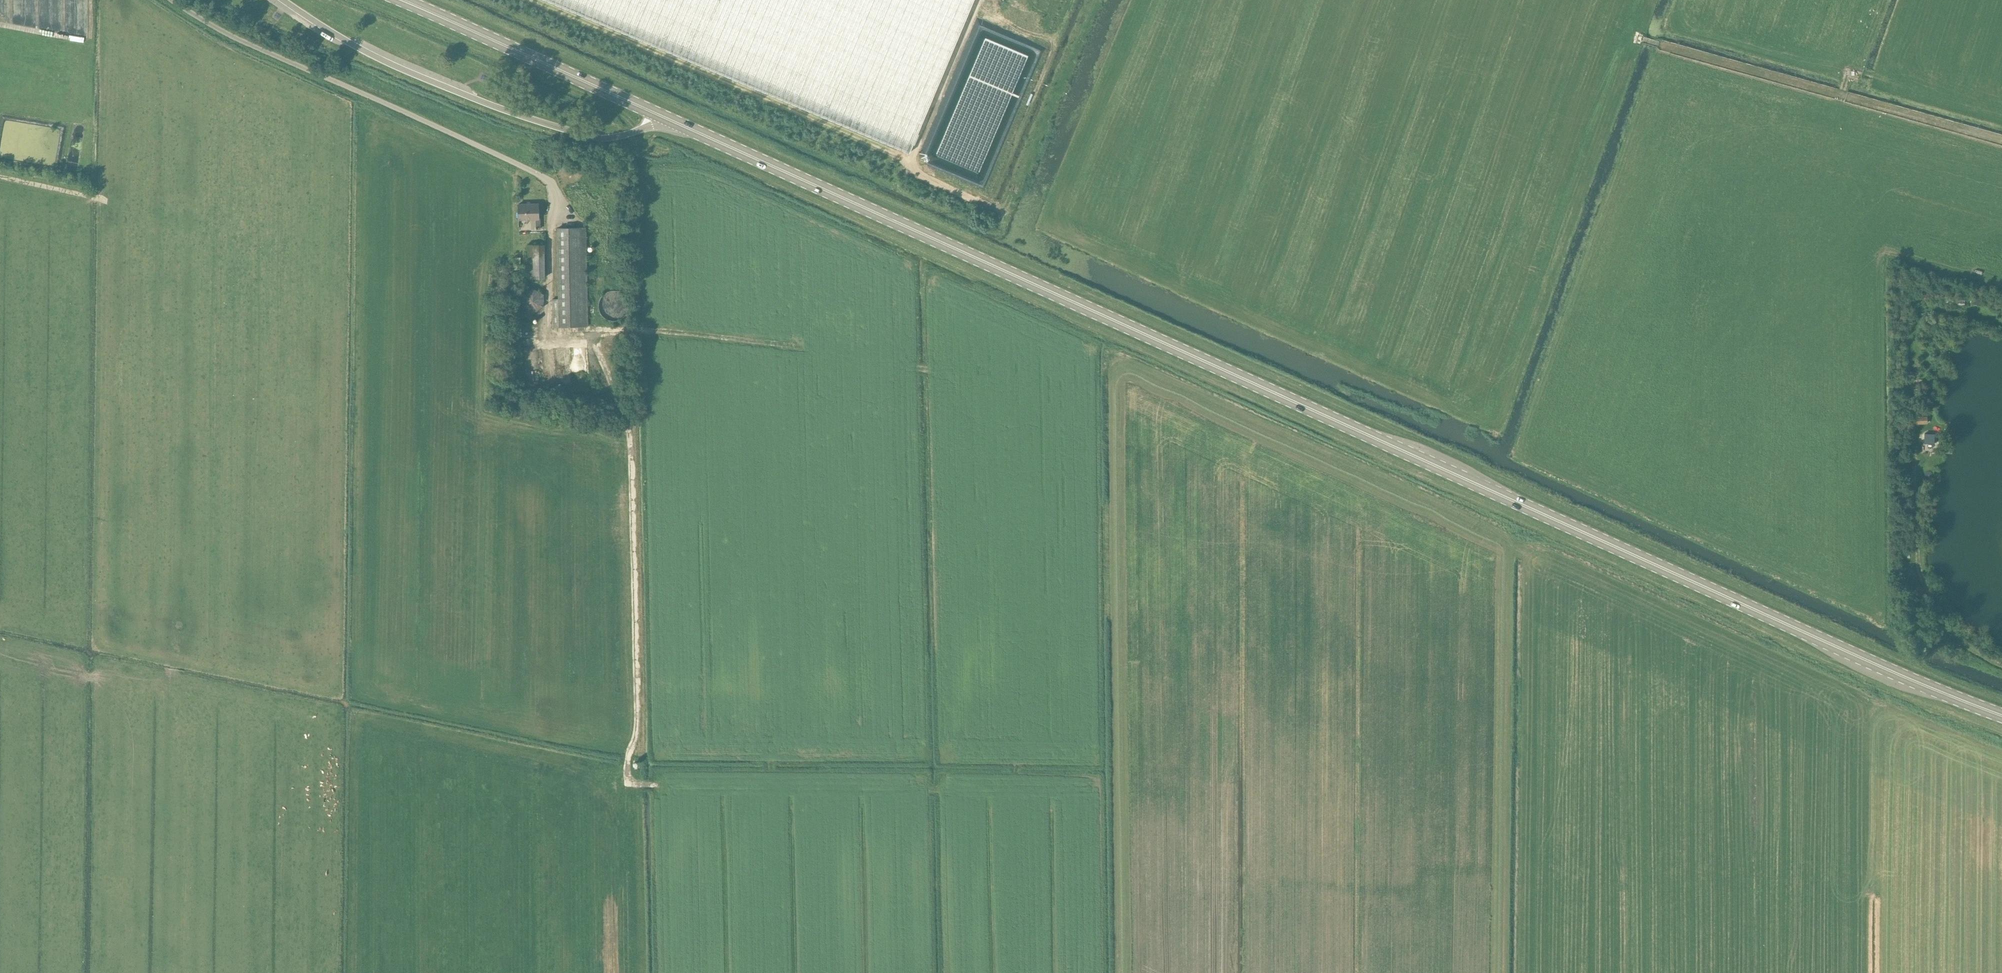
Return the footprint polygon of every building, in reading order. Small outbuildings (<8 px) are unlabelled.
[(685,58),(909,153),(974,0),(546,0),(685,58)] [(531,219),(531,230),(541,229),(540,218),(539,218),(538,204),(519,205),(519,220),(531,219)] [(552,299),(553,327),(589,327),(587,227),(557,227),(558,299),(552,299)] [(527,245),(528,278),(545,278),(544,244),(527,245)] [(522,295),(522,307),(533,314),(544,307),(544,294),(533,288),(522,295)] [(1944,295),(1944,303),(1964,304),(1964,296),(1944,295)]
